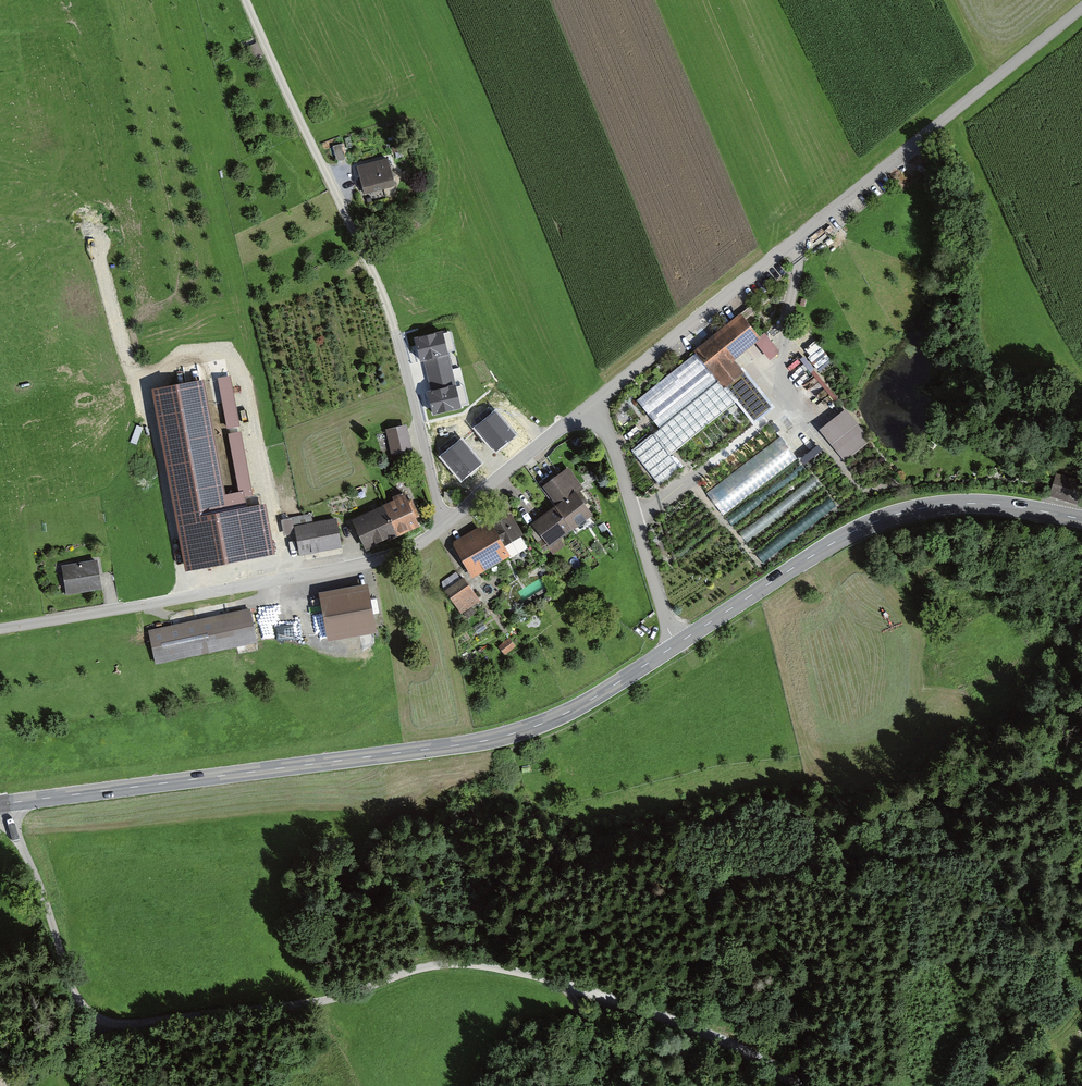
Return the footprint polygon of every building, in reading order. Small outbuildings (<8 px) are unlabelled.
[(387,158),(356,166),(363,193),(394,185),(387,158)] [(741,310),(694,348),(723,384),(744,368),(734,355),(754,339),(761,334),(741,310)] [(765,331),(761,334),(754,339),(770,358),(779,351),(779,348),(765,331)] [(442,333),(416,339),(421,360),(425,359),(432,393),(429,393),(434,414),(460,408),(442,333)] [(223,500),(201,383),(155,392),(188,567),(272,551),(263,507),(244,511),(242,496),(223,500)] [(870,439),(846,409),(820,429),(844,460),(870,439)] [(514,435),(495,413),(477,428),(496,450),(514,435)] [(407,426),(385,430),(390,454),(411,449),(407,426)] [(722,514),(800,463),(784,439),(706,490),(722,514)] [(480,463),(461,441),(443,456),(462,478),(480,463)] [(805,467),(824,453),(820,447),(801,460),(805,467)] [(569,466),(543,486),(557,505),(532,524),(554,553),(564,546),(560,540),(595,514),(577,490),(583,485),(569,466)] [(815,475),(739,532),(747,542),(823,485),(815,475)] [(1056,475),(1051,492),(1081,501),(1081,498),(1081,483),(1056,475)] [(404,495),(378,508),(393,539),(419,527),(404,495)] [(378,508),(352,520),(367,551),(393,539),(378,508)] [(452,543),(472,576),(511,553),(504,543),(524,532),(511,510),(491,522),(490,518),(453,540),(452,543)] [(311,516),(293,519),(299,552),(340,545),(335,520),(313,524),(311,516)] [(98,559),(62,565),(68,597),(103,591),(98,559)] [(462,578),(445,591),(462,614),(480,601),(462,578)] [(368,586),(318,595),(327,644),(377,634),(368,586)] [(250,609),(147,631),(155,665),(257,643),(250,609)] [(505,654),(516,644),(509,636),(498,646),(505,654)]
